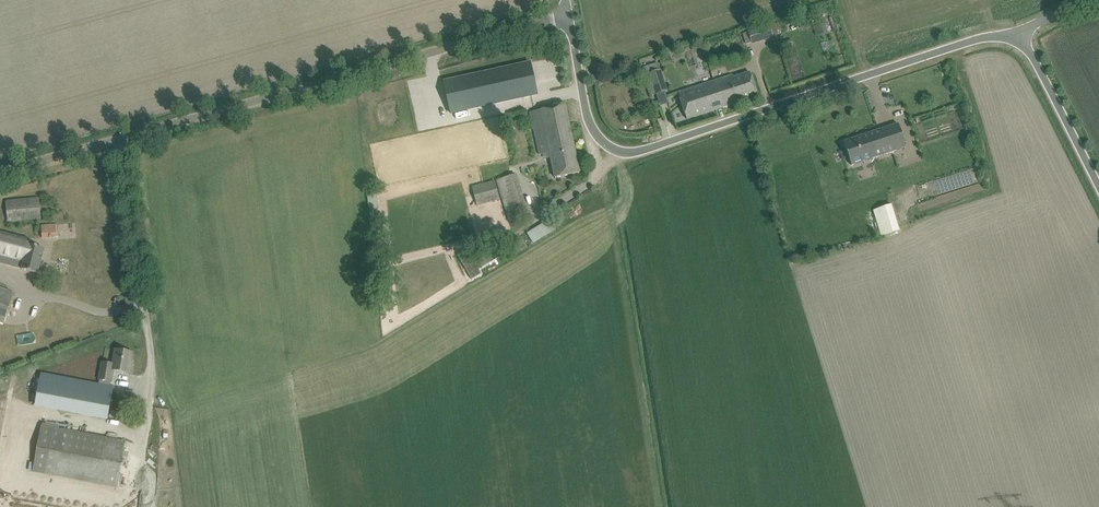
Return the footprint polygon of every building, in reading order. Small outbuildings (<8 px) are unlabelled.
[(811,18),(799,22),(801,30),(813,26),(811,18)] [(821,24),(813,26),(816,36),(823,34),(828,33),(825,23),(821,24)] [(770,26),(764,27),(767,37),(773,35),(770,26)] [(749,32),(744,34),(747,44),(752,42),(749,32)] [(792,40),(785,42),(787,48),(794,46),(792,40)] [(530,63),(444,82),(451,113),(538,94),(530,63)] [(667,91),(660,70),(658,63),(642,68),(645,78),(650,76),(653,83),(648,84),(652,96),(656,94),(667,91)] [(724,107),(758,96),(750,70),(715,81),(724,107)] [(687,119),(724,107),(715,81),(679,93),(687,119)] [(560,106),(536,111),(547,158),(551,156),(553,167),(549,168),(550,174),(561,173),(563,185),(577,182),(560,106)] [(844,142),(852,166),(906,148),(898,124),(860,136),(844,142)] [(496,180),(509,221),(530,215),(517,174),(496,180)] [(495,180),(472,186),(476,201),(477,205),(500,200),(499,195),(495,180)] [(378,193),(368,195),(369,210),(380,209),(378,193)] [(8,222),(41,218),(39,199),(6,202),(8,222)] [(880,236),(899,230),(891,205),(873,210),(880,236)] [(547,222),(547,221),(527,232),(533,243),(556,229),(550,220),(547,222)] [(56,224),(41,225),(42,238),(57,237),(56,224)] [(30,240),(0,232),(0,255),(25,262),(22,270),(38,274),(45,249),(29,245),(30,240)] [(11,304),(14,293),(0,288),(0,322),(4,323),(11,304)] [(17,333),(18,344),(36,343),(36,333),(17,333)] [(102,362),(99,380),(111,382),(113,371),(131,374),(133,366),(131,366),(133,353),(116,350),(113,364),(102,362)] [(113,387),(103,385),(42,373),(36,404),(107,418),(113,387)] [(125,442),(104,438),(41,426),(32,472),(117,487),(125,442)]
